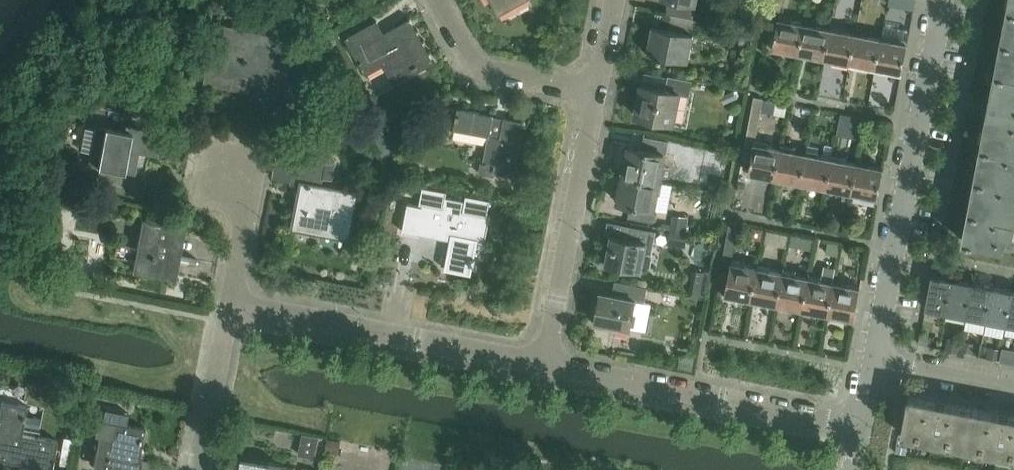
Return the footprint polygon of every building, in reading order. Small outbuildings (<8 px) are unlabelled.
[(499,14),(524,0),(491,0),(499,14)] [(667,14),(672,15),(693,20),(697,0),(669,0),(667,14)] [(772,10),(781,11),(783,0),(774,0),(772,10)] [(916,0),(890,0),(889,5),(914,10),(916,0)] [(990,103),(963,240),(1006,248),(1013,206),(1013,0),(1009,0),(990,103)] [(781,11),(772,10),(770,22),(778,24),(779,19),(780,19),(781,11)] [(697,20),(693,20),(672,15),(670,29),(653,26),(648,53),(660,56),(659,58),(663,59),(664,56),(689,61),(689,60),(684,59),(689,33),(694,34),(697,20)] [(806,24),(780,19),(779,19),(778,24),(776,36),(774,48),(800,53),(806,24)] [(388,39),(385,34),(378,21),(348,38),(366,71),(386,60),(397,80),(433,59),(411,20),(397,28),(400,32),(388,39)] [(778,24),(770,22),(767,34),(776,36),(778,24)] [(831,29),(806,24),(800,53),(825,58),(831,29)] [(224,25),(219,55),(215,73),(236,77),(234,88),(256,93),(257,87),(283,92),(282,98),(305,102),(313,61),(309,60),(309,62),(290,58),(294,38),(224,25)] [(857,34),(831,29),(825,58),(851,63),(857,34)] [(882,38),(857,34),(851,63),(876,68),(882,38)] [(908,43),(882,38),(876,68),(902,73),(908,43)] [(636,113),(636,115),(675,122),(681,94),(691,96),(694,80),(669,76),(666,90),(641,85),(641,87),(642,87),(637,113),(636,113)] [(721,97),(725,106),(738,100),(733,91),(721,97)] [(755,97),(753,110),(762,112),(764,99),(755,97)] [(764,99),(762,112),(775,114),(777,101),(764,99)] [(494,118),(494,116),(459,108),(455,131),(456,131),(456,129),(490,136),(484,162),(482,161),(480,174),(495,177),(496,173),(514,176),(524,122),(505,118),(505,120),(494,118)] [(762,112),(753,110),(750,122),(759,124),(762,112)] [(842,112),(838,134),(861,138),(866,116),(842,112)] [(759,124),(750,122),(748,134),(757,136),(759,124)] [(157,156),(159,146),(167,147),(169,133),(126,125),(125,131),(96,126),(89,165),(135,174),(139,153),(157,156)] [(307,133),(298,138),(306,152),(314,147),(307,133)] [(757,136),(748,134),(746,147),(754,148),(755,143),(756,143),(757,136)] [(624,159),(621,172),(624,173),(623,177),(659,184),(665,155),(667,155),(670,142),(645,137),(642,149),(629,147),(627,160),(624,159)] [(349,238),(358,193),(320,186),(322,178),(334,180),(337,160),(325,139),(314,146),(321,159),(320,162),(299,158),(294,182),(303,184),(295,227),(301,229),(300,231),(316,234),(316,232),(349,238)] [(781,148),(756,143),(755,143),(754,148),(752,161),(750,173),(776,178),(781,148)] [(754,148),(746,147),(743,159),(752,161),(754,148)] [(807,153),(781,148),(776,178),(801,183),(807,153)] [(833,158),(807,153),(801,183),(827,188),(833,158)] [(858,163),(833,158),(827,188),(852,193),(858,163)] [(884,168),(858,163),(852,193),(878,198),(884,168)] [(659,184),(623,177),(622,187),(618,186),(616,198),(620,198),(619,202),(632,205),(629,217),(654,222),(657,209),(655,208),(659,184)] [(447,265),(446,269),(472,274),(474,263),(475,264),(476,258),(475,257),(478,240),(486,242),(491,216),(425,203),(424,207),(409,204),(404,232),(420,235),(421,229),(453,235),(450,249),(447,249),(444,264),(447,265)] [(675,215),(672,229),(687,232),(690,218),(675,215)] [(142,220),(137,250),(133,271),(176,279),(186,228),(142,220)] [(731,222),(729,234),(738,236),(740,224),(731,222)] [(612,236),(611,240),(613,240),(609,262),(607,262),(607,263),(642,270),(645,256),(652,258),(657,231),(632,227),(630,239),(612,236)] [(672,230),(669,244),(686,247),(688,234),(672,230)] [(738,236),(729,234),(727,246),(736,247),(738,236)] [(829,243),(827,254),(840,257),(842,245),(829,243)] [(736,247),(727,246),(724,257),(733,259),(736,247)] [(733,259),(724,257),(722,269),(731,271),(732,263),(733,263),(733,259)] [(758,268),(733,263),(732,263),(731,271),(728,283),(726,295),(752,300),(758,268)] [(784,273),(758,268),(752,300),(778,305),(784,273)] [(731,271),(722,269),(720,281),(728,283),(731,271)] [(809,277),(784,273),(778,305),(803,310),(809,277)] [(926,308),(948,313),(955,280),(933,275),(926,308)] [(809,277),(803,310),(829,315),(835,282),(809,277)] [(975,284),(955,280),(948,313),(969,317),(975,284)] [(648,287),(616,281),(613,295),(601,293),(596,322),(598,322),(597,326),(610,329),(611,325),(631,329),(637,300),(645,302),(648,287)] [(861,287),(835,282),(829,315),(855,320),(861,287)] [(996,288),(975,284),(969,317),(990,321),(996,288)] [(1013,291),(996,288),(990,321),(1007,324),(1013,291)] [(1001,361),(1013,363),(1013,349),(1004,346),(1001,361)] [(902,434),(960,445),(968,406),(910,395),(902,434)] [(27,406),(2,401),(0,410),(0,460),(52,469),(57,440),(39,437),(40,432),(31,431),(30,435),(22,434),(27,406)] [(968,406),(960,445),(1013,456),(1013,415),(968,406)] [(101,467),(101,469),(103,469),(140,469),(142,460),(140,460),(146,430),(146,429),(114,422),(111,437),(99,435),(93,466),(101,467)] [(303,434),(300,454),(316,457),(320,437),(303,434)] [(897,447),(896,454),(907,456),(909,449),(897,447)] [(294,469),(282,467),(282,465),(243,458),(240,469),(294,469)]
